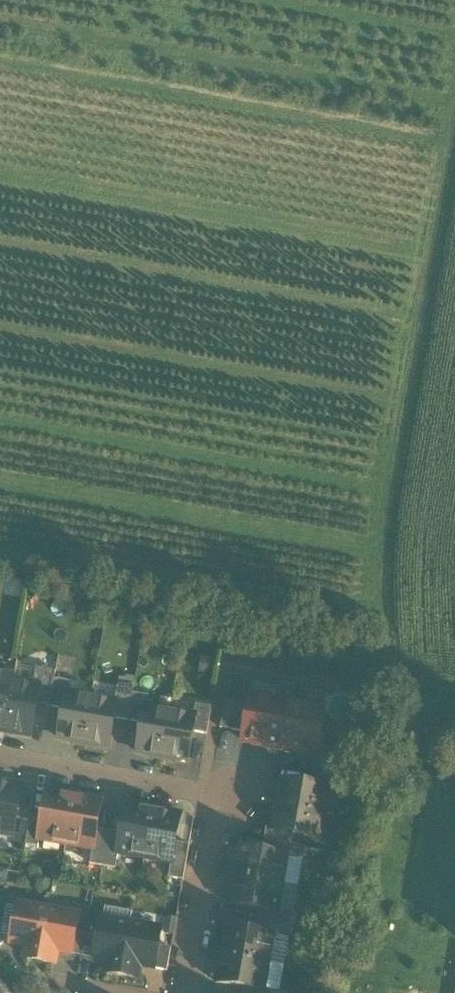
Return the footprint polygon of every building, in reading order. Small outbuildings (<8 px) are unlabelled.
[(201,657),(199,674),(212,676),(215,659),(201,657)] [(36,705),(49,707),(54,679),(55,672),(36,668),(32,687),(39,688),(36,705)] [(4,730),(13,683),(14,676),(0,674),(0,729),(4,730)] [(70,682),(54,679),(49,707),(64,710),(67,694),(68,694),(70,682)] [(32,687),(13,683),(4,730),(16,732),(17,734),(30,736),(36,705),(39,688),(32,687)] [(113,719),(128,721),(133,694),(134,686),(118,683),(115,702),(116,703),(113,719)] [(71,743),(83,746),(91,698),(68,694),(67,694),(64,710),(59,739),(71,741),(71,743)] [(149,696),(133,694),(128,721),(143,724),(145,708),(147,708),(149,696)] [(254,746),(267,748),(275,701),(250,696),(249,706),(244,733),(242,742),(254,744),(254,746)] [(115,702),(91,698),(83,746),(95,748),(96,746),(108,748),(113,719),(116,703),(115,702)] [(249,706),(237,704),(225,701),(220,729),(232,731),(244,733),(249,706)] [(299,705),(275,701),(267,748),(268,746),(278,748),(278,750),(291,752),(299,705)] [(192,732),(207,735),(212,707),(196,704),(193,716),(195,716),(192,732)] [(304,752),(316,754),(324,709),(299,705),(291,752),(303,754),(304,752)] [(149,757),(162,759),(170,712),(147,708),(145,708),(143,724),(137,753),(150,755),(149,757)] [(193,716),(170,712),(162,759),(174,762),(174,760),(187,762),(192,732),(195,716),(193,716)] [(322,760),(320,775),(318,787),(328,789),(327,790),(353,795),(355,782),(358,767),(322,760)] [(278,793),(276,805),(323,814),(327,790),(328,789),(318,787),(282,781),(280,793),(278,793)] [(0,786),(0,834),(13,836),(16,819),(22,788),(9,786),(6,787),(0,786)] [(16,819),(29,822),(30,818),(35,790),(22,788),(16,819)] [(39,840),(66,844),(74,799),(62,797),(62,795),(47,792),(42,820),(38,840),(39,840)] [(86,801),(74,799),(66,844),(92,849),(93,849),(97,830),(102,802),(86,799),(86,801)] [(319,838),(323,814),(276,805),(274,818),(276,818),(274,829),(273,830),(294,834),(319,838)] [(118,854),(145,858),(153,813),(141,811),(141,809),(125,806),(121,834),(117,853),(118,854)] [(164,815),(153,813),(145,858),(171,863),(172,863),(176,843),(181,816),(165,813),(164,815)] [(42,820),(30,818),(29,822),(25,845),(38,848),(39,840),(38,840),(42,820)] [(264,841),(270,842),(292,846),(294,834),(273,830),(274,829),(266,828),(264,841)] [(90,865),(103,867),(109,832),(97,830),(93,849),(92,849),(90,865)] [(121,834),(109,832),(103,867),(116,869),(118,854),(117,853),(121,834)] [(305,848),(292,846),(270,842),(268,853),(287,857),(287,858),(303,861),(305,848)] [(168,878),(183,881),(190,846),(176,843),(172,863),(171,863),(168,878)] [(240,849),(235,876),(282,885),(287,858),(287,857),(268,853),(240,849)] [(287,858),(282,885),(298,887),(303,861),(287,858)] [(278,911),(282,885),(235,876),(230,904),(258,909),(278,912),(278,911)] [(293,914),(298,887),(282,885),(278,911),(293,914)] [(26,959),(39,962),(48,910),(19,905),(18,909),(13,937),(12,945),(28,948),(26,959)] [(13,937),(18,909),(6,907),(1,935),(13,937)] [(131,925),(133,913),(105,908),(103,920),(131,925)] [(258,909),(256,921),(291,927),(293,914),(278,911),(278,912),(258,909)] [(78,915),(48,910),(39,962),(52,964),(54,952),(71,955),(75,933),(78,915)] [(164,935),(173,936),(177,919),(167,918),(164,935)] [(109,974),(122,976),(131,925),(103,920),(101,920),(98,938),(95,959),(111,962),(109,974)] [(289,939),(291,927),(256,921),(254,932),(274,936),(273,937),(289,939)] [(161,930),(131,925),(122,976),(135,978),(137,967),(154,970),(158,947),(161,930)] [(226,927),(221,955),(269,963),(273,937),(274,936),(254,932),(226,927)] [(71,955),(83,957),(87,935),(75,933),(71,955)] [(98,938),(87,935),(83,957),(95,959),(98,938)] [(284,966),(289,939),(273,937),(269,963),(284,966)] [(154,970),(167,972),(171,949),(158,947),(154,970)] [(264,990),(269,963),(221,955),(217,983),(244,988),(264,991),(264,990)] [(280,992),(284,966),(269,963),(264,990),(280,992)]
